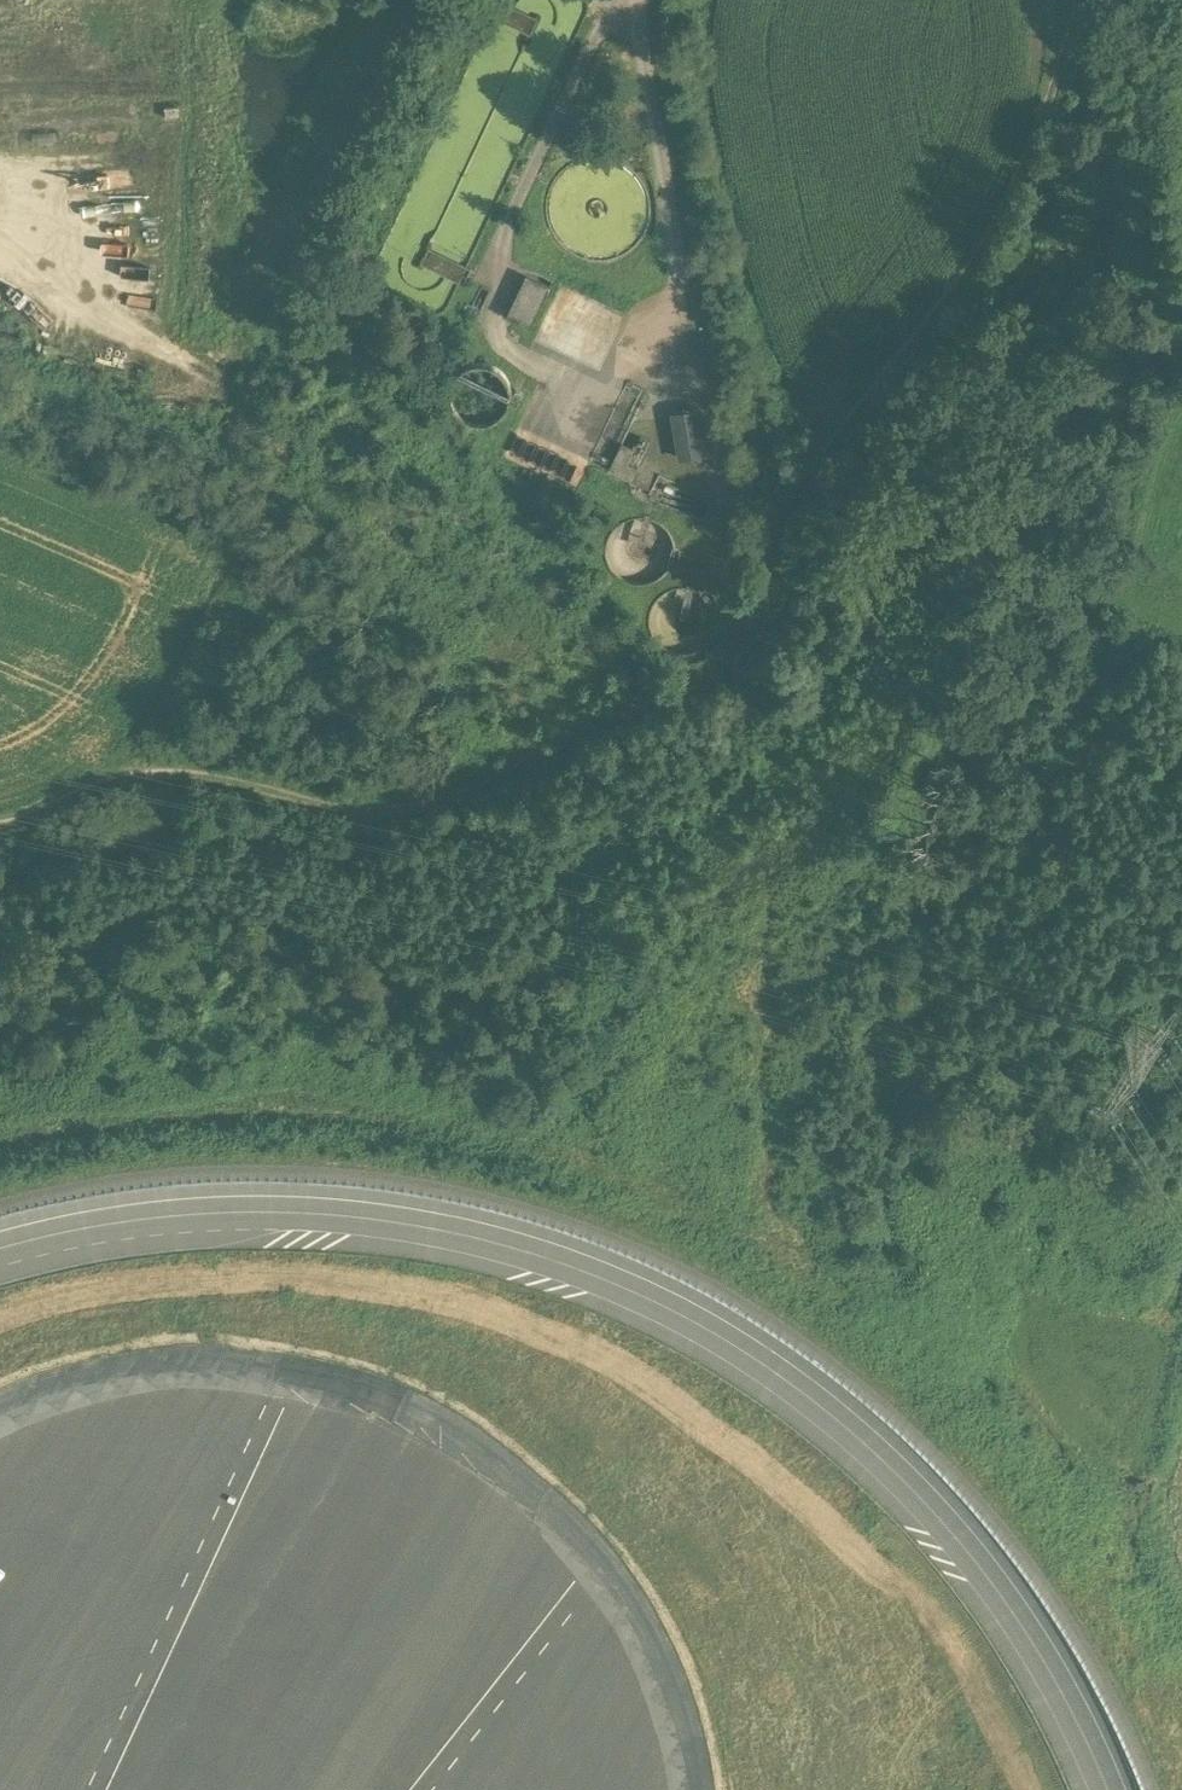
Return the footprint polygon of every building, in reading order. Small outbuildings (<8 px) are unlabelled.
[(533,33),(539,17),(510,6),(504,22),(533,33)] [(430,250),(422,268),(464,285),(471,268),(430,250)] [(531,273),(511,316),(535,328),(556,285),(531,273)] [(596,326),(587,347),(601,353),(610,331),(596,326)] [(695,415),(673,418),(680,463),(702,460),(695,415)] [(700,654),(705,616),(668,610),(662,649),(700,654)]
